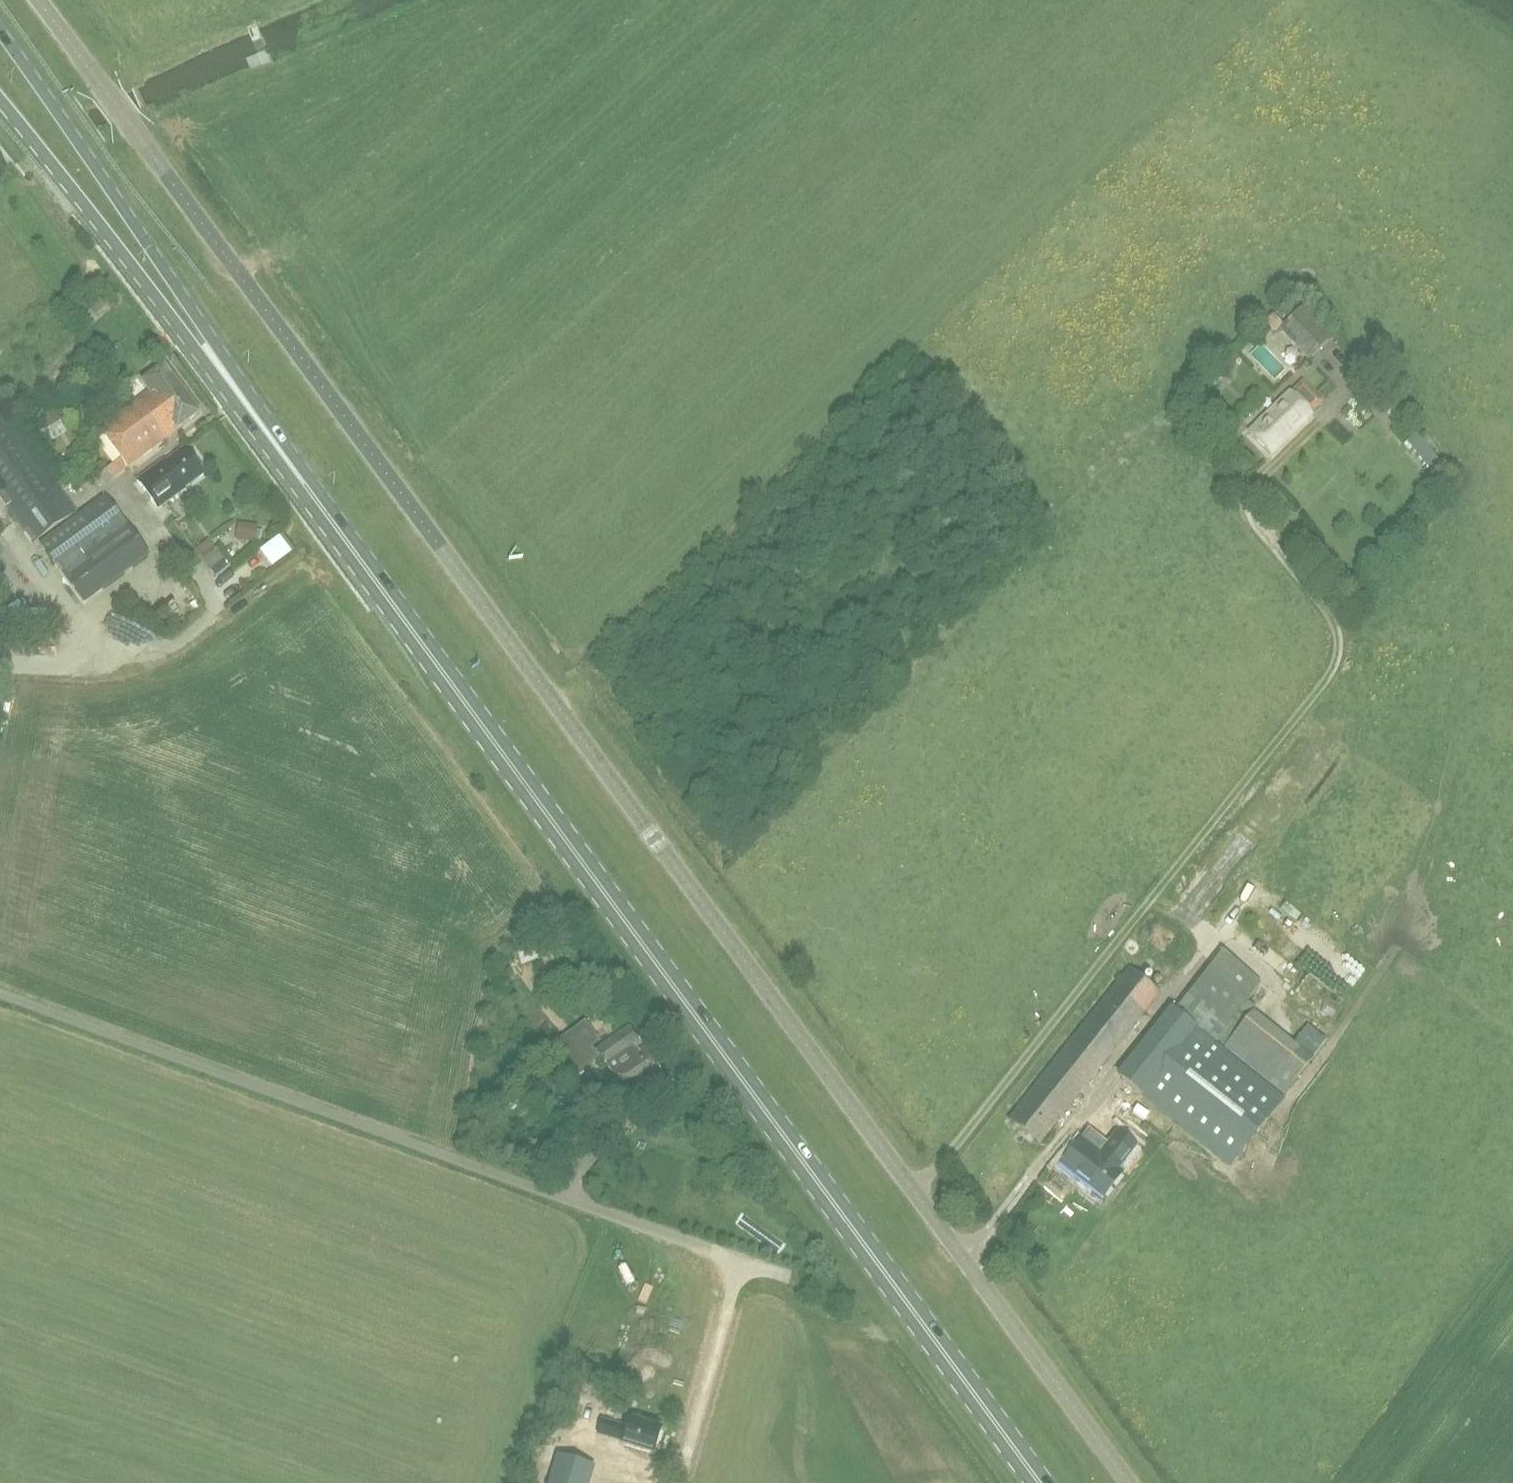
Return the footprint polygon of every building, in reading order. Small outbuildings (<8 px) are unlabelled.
[(1279,330),(1309,360),(1333,335),(1304,306),(1284,326),(1279,330)] [(1273,314),(1264,323),(1275,334),(1279,330),(1284,326),(1273,314)] [(149,391),(137,400),(166,438),(166,439),(200,413),(164,364),(142,381),(149,391)] [(1302,380),(1292,391),(1250,432),(1271,453),(1313,412),(1323,402),(1302,380)] [(166,438),(137,400),(99,428),(128,467),(166,438)] [(33,543),(76,512),(0,407),(0,498),(33,543)] [(54,409),(38,419),(46,431),(61,421),(54,409)] [(1416,434),(1406,442),(1434,476),(1445,468),(1416,434)] [(186,488),(204,474),(185,448),(166,462),(165,461),(138,481),(159,510),(186,489),(186,488)] [(60,574),(127,525),(105,496),(40,545),(60,574)] [(129,525),(61,575),(84,606),(151,556),(129,525)] [(235,530),(236,545),(259,544),(258,528),(235,530)] [(216,550),(201,562),(209,571),(223,559),(216,550)] [(21,572),(8,555),(0,561),(0,581),(4,586),(21,572)] [(1221,952),(1207,970),(1174,1011),(1170,1007),(1115,1077),(1142,1099),(1229,1167),(1285,1097),(1284,1096),(1313,1060),(1312,1059),(1326,1041),(1307,1025),(1293,1044),(1253,1011),(1256,1008),(1248,1001),(1261,985),(1244,972),(1221,952)] [(1039,1145),(1159,994),(1130,971),(1009,1121),(1039,1145)] [(1308,1012),(1302,1021),(1318,1033),(1325,1025),(1308,1012)] [(654,1089),(666,1081),(662,1075),(663,1074),(645,1048),(611,1072),(629,1097),(649,1083),(654,1089)] [(599,1131),(603,1127),(597,1119),(592,1124),(599,1131)] [(1081,1140),(1060,1166),(1084,1185),(1081,1188),(1082,1192),(1093,1200),(1097,1200),(1099,1197),(1102,1199),(1123,1172),(1119,1169),(1135,1149),(1150,1129),(1143,1124),(1140,1127),(1130,1119),(1117,1135),(1101,1155),(1081,1140)] [(654,1451),(661,1427),(625,1417),(622,1427),(601,1421),(597,1434),(622,1441),(621,1442),(654,1451)] [(594,1457),(565,1448),(554,1482),(586,1482),(594,1457)]
